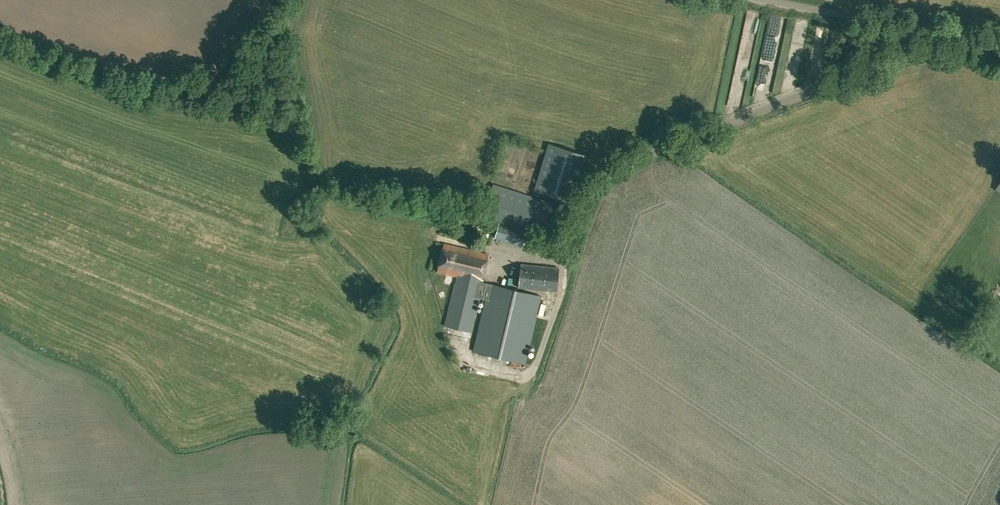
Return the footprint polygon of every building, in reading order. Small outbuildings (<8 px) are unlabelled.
[(573,201),(577,190),(588,156),(549,144),(535,190),(573,201)] [(500,221),(495,237),(511,242),(515,226),(500,221)] [(445,243),(438,271),(448,274),(449,276),(453,277),(455,276),(458,276),(482,282),(489,254),(445,243)] [(557,291),(559,268),(521,264),(519,287),(557,291)] [(482,282),(458,276),(446,326),(470,332),(478,298),(482,282)] [(482,282),(478,298),(486,300),(490,284),(482,282)] [(490,284),(474,351),(525,363),(541,296),(490,284)]
